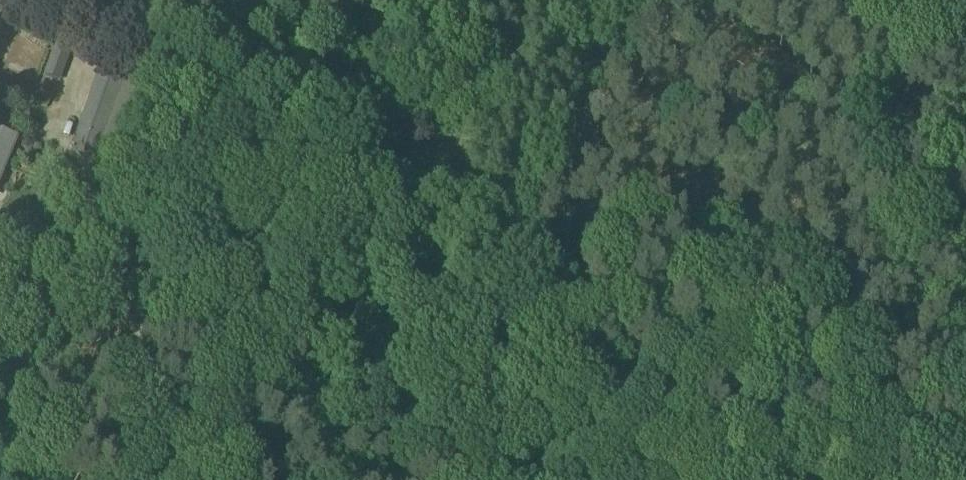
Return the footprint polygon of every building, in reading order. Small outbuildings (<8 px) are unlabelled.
[(56,80),(69,46),(58,41),(45,75),(56,80)] [(113,159),(140,81),(102,67),(74,145),(113,159)] [(16,137),(0,130),(0,177),(16,137)]
